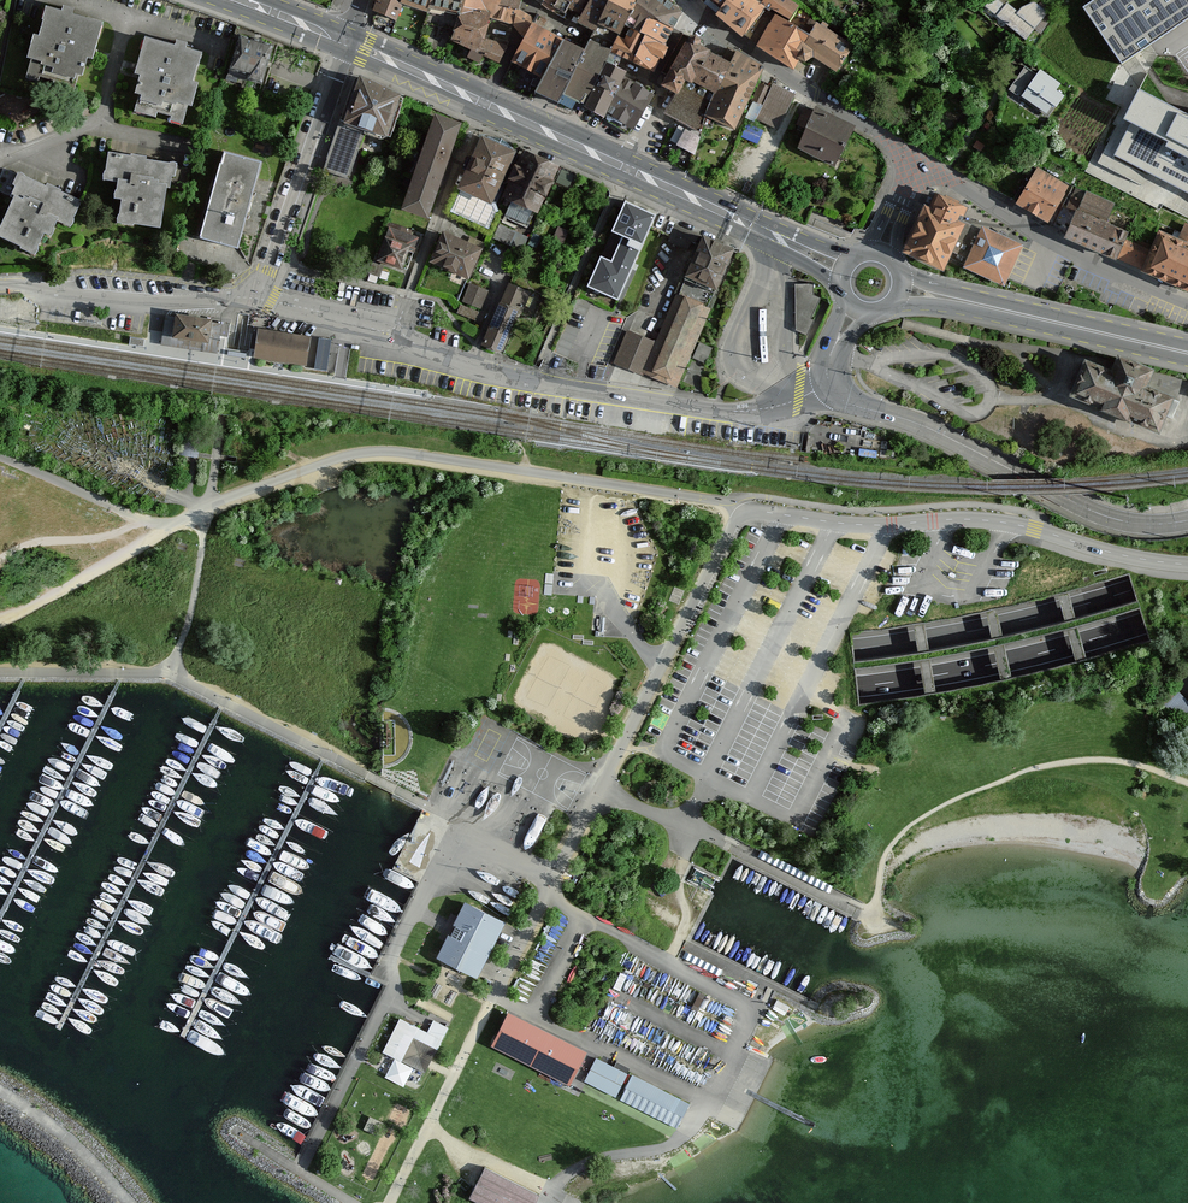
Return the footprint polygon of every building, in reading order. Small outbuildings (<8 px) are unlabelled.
[(375,13),(396,23),(401,7),(394,0),(379,0),(375,13)] [(433,0),(403,0),(402,4),(429,14),(433,0)] [(467,0),(433,0),(429,14),(426,26),(457,33),(465,10),(467,0)] [(486,17),(491,1),(520,10),(523,0),(467,0),(465,10),(486,17)] [(570,0),(547,0),(543,8),(552,14),(555,11),(565,16),(567,13),(572,8),(574,2),(570,0)] [(592,0),(576,0),(574,2),(572,8),(578,11),(573,20),(579,24),(592,0)] [(611,0),(592,0),(579,24),(597,33),(611,0)] [(639,0),(611,0),(597,33),(595,37),(617,47),(623,35),(639,0)] [(683,18),(660,0),(639,0),(623,35),(631,40),(634,33),(641,35),(649,19),(676,32),(683,18)] [(706,7),(705,10),(715,18),(730,0),(702,0),(706,7)] [(715,18),(751,43),(771,13),(751,0),(730,0),(715,18)] [(771,13),(773,10),(792,22),(801,8),(789,0),(751,0),(771,13)] [(871,1),(869,0),(849,0),(863,11),(871,1)] [(1027,40),(1035,30),(1040,34),(1052,17),(1045,11),(1048,7),(1043,4),(1039,8),(1033,4),(1022,8),(1019,13),(1007,4),(1006,6),(998,0),(993,0),(986,10),(1027,40)] [(1083,7),(1123,65),(1187,20),(1187,0),(1093,0),(1083,7)] [(525,40),(535,20),(529,16),(520,10),(491,1),(486,17),(492,19),(513,26),(521,35),(525,40)] [(32,61),(29,72),(75,84),(77,77),(83,79),(88,61),(95,63),(98,51),(96,51),(103,24),(74,16),(75,11),(65,8),(63,13),(48,9),(40,40),(33,39),(27,59),(32,61)] [(486,17),(465,10),(457,33),(454,42),(472,51),(469,59),(480,63),(483,57),(500,65),(508,47),(486,40),(492,19),(486,17)] [(771,13),(751,43),(794,71),(799,61),(811,33),(792,22),(773,10),(771,13)] [(550,21),(538,15),(535,20),(525,40),(513,63),(544,78),(563,40),(545,30),(550,21)] [(676,32),(649,19),(641,35),(645,37),(668,48),(676,32)] [(613,57),(616,60),(622,62),(624,58),(634,63),(639,50),(645,37),(641,35),(634,33),(631,40),(623,35),(617,47),(613,57)] [(811,33),(799,61),(804,64),(814,59),(837,72),(852,48),(811,33)] [(586,52),(561,105),(572,112),(576,104),(586,109),(608,65),(613,67),(616,60),(613,57),(617,47),(595,37),(586,52)] [(662,61),(668,48),(645,37),(639,50),(662,61)] [(140,97),(135,113),(154,119),(155,114),(171,118),(170,122),(183,125),(188,107),(193,108),(199,85),(195,84),(203,54),(187,49),(189,44),(178,41),(176,47),(145,38),(133,78),(139,80),(135,95),(140,97)] [(241,38),(230,75),(267,86),(278,50),(241,38)] [(563,40),(544,78),(536,94),(561,105),(586,52),(563,40)] [(717,97),(735,55),(727,50),(722,60),(701,50),(690,43),(665,89),(676,96),(666,115),(690,127),(681,148),(698,155),(704,127),(714,96),(717,97)] [(662,61),(639,50),(634,63),(655,75),(662,61)] [(761,72),(735,55),(717,97),(714,96),(704,127),(712,130),(715,123),(734,131),(761,72)] [(608,65),(586,109),(607,119),(626,80),(628,75),(613,67),(608,65)] [(1023,97),(1020,103),(1033,111),(1035,108),(1046,115),(1052,106),(1056,108),(1064,96),(1056,91),(1061,84),(1041,72),(1038,76),(1025,68),(1011,90),(1023,97)] [(356,81),(355,83),(325,172),(351,181),(359,156),(361,151),(367,134),(391,142),(407,97),(360,80),(358,81),(356,81)] [(639,87),(626,80),(607,119),(605,123),(630,137),(653,93),(641,84),(639,87)] [(762,107),(770,89),(761,85),(753,103),(762,107)] [(795,97),(773,86),(762,109),(780,118),(784,120),(795,97)] [(1117,155),(1187,193),(1187,117),(1144,93),(1128,124),(1133,126),(1117,155)] [(780,118),(762,109),(757,120),(775,129),(780,118)] [(854,132),(815,112),(813,114),(805,110),(797,125),(806,130),(798,146),(836,166),(854,132)] [(464,129),(437,119),(402,211),(429,221),(464,129)] [(507,182),(519,154),(511,151),(512,149),(510,147),(506,144),(501,142),(500,146),(482,138),(460,191),(493,205),(503,181),(507,182)] [(225,154),(200,240),(237,251),(243,230),(252,233),(254,227),(255,223),(247,220),(255,192),(264,195),(265,190),(266,186),(256,183),(262,165),(225,154)] [(561,169),(527,154),(506,201),(509,202),(503,217),(534,231),(561,169)] [(190,169),(108,155),(105,176),(119,179),(115,200),(122,201),(118,223),(161,231),(168,188),(187,192),(190,169)] [(1017,205),(1048,225),(1054,229),(1062,208),(1070,187),(1038,170),(1017,205)] [(8,171),(0,189),(0,191),(14,198),(0,229),(0,238),(37,254),(46,235),(52,238),(59,225),(70,230),(83,203),(48,187),(47,189),(8,171)] [(1062,208),(1054,229),(1065,238),(1118,261),(1126,240),(1129,234),(1108,224),(1115,205),(1076,189),(1067,211),(1062,208)] [(932,211),(924,208),(904,254),(944,272),(952,254),(965,225),(958,222),(964,209),(938,197),(932,211)] [(660,215),(627,200),(612,233),(623,238),(612,263),(605,259),(591,290),(621,303),(660,215)] [(980,232),(965,225),(952,254),(968,261),(964,269),(1005,287),(1023,247),(982,228),(980,232)] [(1126,240),(1118,261),(1187,292),(1187,225),(1179,243),(1158,233),(1151,251),(1126,240)] [(421,239),(388,227),(376,262),(410,274),(421,239)] [(516,234),(500,227),(494,240),(510,247),(516,234)] [(700,238),(676,227),(668,244),(688,252),(692,244),(696,245),(700,238)] [(482,251),(445,234),(431,265),(468,281),(482,251)] [(704,240),(679,298),(709,310),(733,253),(704,240)] [(811,319),(821,298),(814,295),(798,295),(798,284),(795,285),(796,330),(807,335),(814,320),(811,319)] [(814,284),(798,284),(798,295),(814,295),(814,284)] [(492,295),(472,286),(465,303),(484,312),(492,295)] [(532,295),(510,286),(485,347),(502,354),(518,315),(534,322),(544,297),(533,292),(532,295)] [(679,298),(677,297),(656,344),(643,375),(678,390),(712,311),(709,310),(679,298)] [(481,315),(463,308),(459,317),(477,324),(481,315)] [(258,331),(254,358),(307,365),(311,337),(258,331)] [(643,375),(656,344),(628,332),(615,363),(643,375)] [(312,363),(317,364),(323,335),(318,334),(312,363)] [(324,334),(318,365),(330,367),(336,336),(324,334)] [(713,350),(700,344),(694,360),(706,365),(713,350)] [(1085,360),(1071,395),(1158,431),(1173,395),(1150,386),(1155,373),(1118,358),(1116,365),(1113,372),(1085,360)] [(1173,420),(1179,403),(1173,401),(1167,418),(1173,420)] [(182,434),(179,456),(195,458),(199,459),(199,456),(202,437),(182,434)] [(1187,721),(1187,706),(1180,700),(1171,713),(1186,724),(1187,721)] [(510,927),(469,906),(441,960),(446,963),(482,981),(510,927)] [(508,1019),(496,1043),(571,1081),(583,1058),(508,1019)] [(446,1042),(402,1021),(386,1054),(429,1075),(446,1042)] [(627,1075),(595,1059),(583,1082),(615,1099),(627,1075)] [(633,1076),(626,1090),(682,1118),(689,1104),(633,1076)] [(626,1090),(620,1102),(676,1130),(682,1118),(626,1090)] [(469,1199),(477,1202),(539,1202),(542,1197),(483,1169),(469,1199)]
